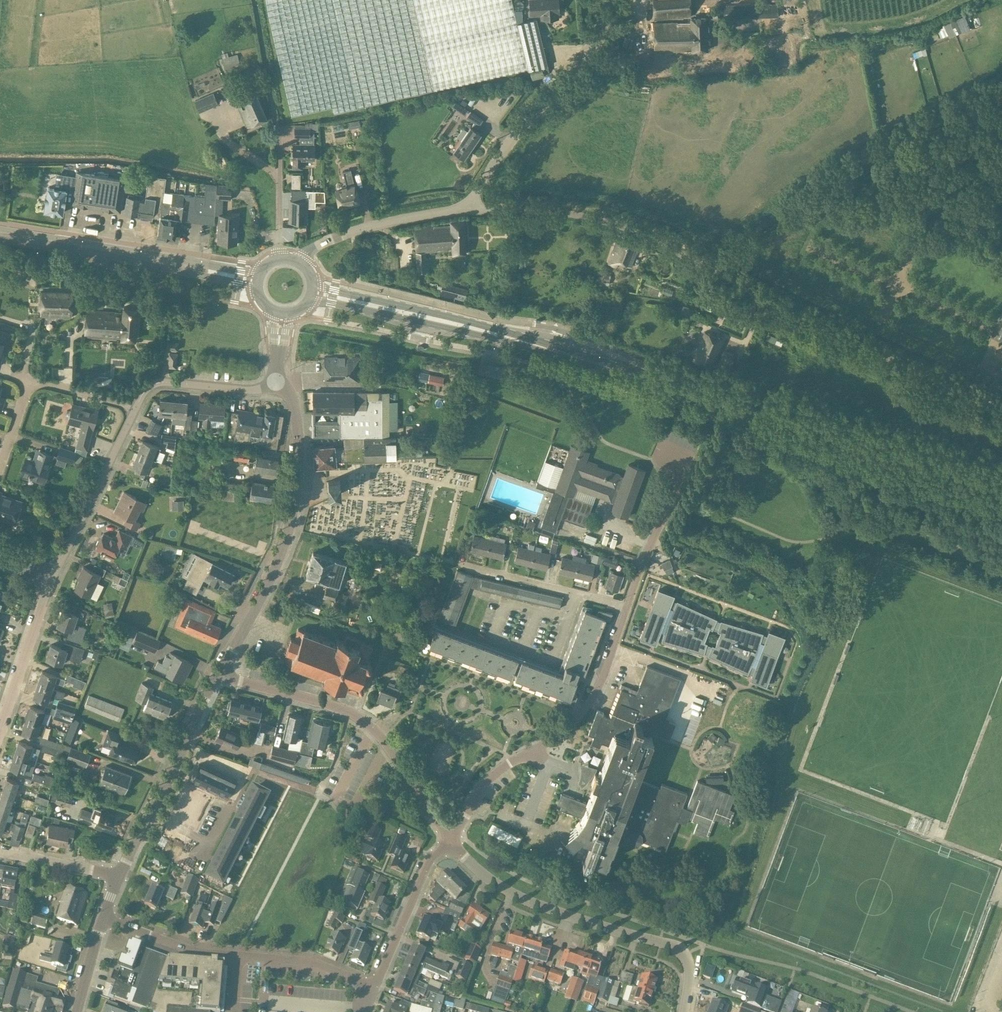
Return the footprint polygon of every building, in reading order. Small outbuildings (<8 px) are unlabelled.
[(517,23),(514,11),(512,0),(266,0),(270,23),(291,116),(333,107),(334,113),(527,69),(517,23)] [(530,15),(541,14),(542,19),(558,18),(557,13),(559,13),(558,0),(529,0),(530,15)] [(654,19),(691,17),(691,0),(653,0),(654,19)] [(730,5),(731,16),(742,15),(741,4),(730,5)] [(725,8),(713,8),(713,19),(725,19),(725,8)] [(522,10),(514,11),(517,23),(523,22),(522,10)] [(942,39),(970,28),(965,15),(937,27),(942,39)] [(654,24),(655,52),(692,50),(692,51),(707,50),(705,18),(690,18),(691,23),(654,24)] [(537,19),(523,22),(517,23),(527,69),(528,69),(528,71),(548,66),(538,24),(538,23),(537,19)] [(221,58),(225,69),(240,65),(238,54),(221,58)] [(206,85),(204,81),(195,85),(197,89),(206,85)] [(236,101),(247,126),(254,124),(267,118),(255,92),(242,98),(236,101)] [(213,93),(194,101),(199,112),(217,104),(213,93)] [(453,151),(464,159),(481,134),(476,130),(484,120),(471,111),(466,117),(473,122),(453,151)] [(294,127),(294,137),(310,137),(310,127),(294,127)] [(293,147),(293,152),(291,153),(291,156),(293,158),(293,160),(293,168),(302,168),(302,160),(314,160),(314,146),(299,146),(299,147),(293,147)] [(336,191),(340,206),(342,206),(343,208),(347,207),(347,204),(358,202),(354,184),(350,169),(343,171),(346,186),(341,187),(342,189),(336,191)] [(77,171),(76,176),(74,188),(72,204),(79,205),(88,207),(88,206),(98,208),(103,176),(77,171)] [(300,173),(291,173),(291,187),(300,188),(300,173)] [(74,188),(76,176),(62,174),(60,188),(48,186),(44,210),(62,212),(67,187),(74,188)] [(103,176),(98,208),(104,209),(104,210),(113,211),(113,210),(120,212),(123,191),(125,179),(103,176)] [(164,191),(166,178),(149,176),(146,196),(135,194),(135,197),(127,196),(125,212),(137,214),(153,216),(160,217),(164,191)] [(123,191),(135,192),(138,181),(125,179),(123,191)] [(195,196),(192,221),(203,222),(204,213),(214,214),(215,199),(215,185),(206,184),(205,195),(202,195),(201,209),(195,208),(194,206),(195,196)] [(223,185),(216,185),(216,198),(230,199),(230,190),(226,190),(227,186),(223,185)] [(289,222),(307,223),(307,201),(315,201),(315,191),(304,191),(292,190),(291,200),(290,200),(289,222)] [(160,217),(158,235),(175,238),(177,219),(192,221),(195,196),(184,194),(184,193),(172,192),(171,202),(163,201),(164,191),(160,217)] [(219,214),(218,243),(237,244),(238,215),(219,214)] [(452,225),(414,228),(417,273),(427,272),(426,251),(453,249),(453,254),(465,253),(463,221),(451,222),(452,225)] [(619,234),(610,259),(608,264),(616,267),(618,262),(631,266),(639,242),(619,234)] [(41,315),(72,316),(73,293),(42,291),(41,315)] [(680,313),(688,316),(691,308),(683,305),(680,313)] [(87,310),(85,336),(135,339),(137,308),(124,307),(123,312),(87,310)] [(767,331),(761,328),(757,335),(763,338),(767,331)] [(10,332),(0,329),(0,363),(10,332)] [(693,359),(711,367),(723,339),(705,331),(693,359)] [(775,343),(777,338),(768,334),(765,339),(775,343)] [(178,343),(167,341),(166,349),(177,350),(178,343)] [(736,355),(725,351),(717,369),(728,374),(736,355)] [(177,354),(170,353),(168,367),(175,368),(177,354)] [(360,357),(325,356),(325,381),(358,381),(361,381),(360,357)] [(482,370),(497,374),(499,366),(484,362),(482,370)] [(344,436),(344,437),(382,437),(390,437),(390,392),(367,392),(313,392),(313,413),(340,413),(340,423),(313,423),(313,437),(337,437),(344,436)] [(173,415),(174,401),(160,399),(159,414),(156,420),(152,419),(146,431),(159,433),(163,424),(161,423),(165,414),(173,415)] [(174,401),(173,415),(172,424),(184,425),(184,429),(190,430),(191,420),(185,419),(187,402),(174,401)] [(199,418),(204,418),(203,427),(210,428),(211,419),(223,420),(225,405),(200,403),(199,418)] [(68,420),(82,424),(76,447),(87,450),(93,429),(98,410),(73,404),(68,420)] [(283,416),(266,413),(265,414),(239,409),(239,412),(229,410),(224,443),(234,444),(235,440),(277,447),(279,436),(283,416)] [(162,442),(169,443),(167,449),(174,450),(176,436),(163,434),(162,442)] [(396,437),(390,437),(382,437),(344,437),(345,447),(334,448),(334,445),(313,447),(315,466),(336,465),(336,461),(364,459),(364,460),(370,459),(396,458),(396,457),(423,456),(422,448),(396,449),(396,437)] [(152,459),(157,446),(142,441),(137,453),(152,459)] [(560,501),(552,524),(543,521),(541,526),(556,532),(561,518),(569,494),(573,495),(576,487),(611,500),(611,499),(616,500),(612,511),(627,517),(644,470),(628,464),(624,477),(620,476),(620,474),(596,466),(597,464),(585,460),(588,451),(572,445),(563,468),(556,489),(564,492),(562,496),(560,501)] [(72,462),(73,461),(76,453),(60,447),(57,457),(72,462)] [(250,451),(236,449),(234,459),(248,462),(250,451)] [(44,483),(53,455),(38,450),(34,461),(26,458),(20,476),(28,479),(29,478),(44,483)] [(152,459),(137,453),(132,466),(147,472),(152,459)] [(258,453),(255,470),(276,473),(279,457),(258,453)] [(556,489),(563,468),(545,462),(537,481),(538,481),(545,484),(544,488),(554,492),(556,488),(556,489)] [(340,480),(328,481),(329,494),(341,493),(340,480)] [(250,499),(271,502),(274,484),(253,481),(250,499)] [(1,494),(1,493),(0,492),(0,520),(1,517),(13,521),(15,513),(18,514),(21,504),(13,501),(13,499),(1,494)] [(147,503),(124,492),(120,500),(122,501),(116,513),(127,518),(124,523),(137,530),(140,523),(133,520),(138,508),(143,511),(147,503)] [(569,494),(561,518),(584,526),(593,503),(573,496),(573,495),(569,494)] [(181,498),(171,499),(171,509),(182,508),(181,498)] [(98,541),(96,545),(97,546),(96,549),(105,553),(103,557),(112,561),(115,555),(120,545),(128,549),(131,544),(141,549),(144,543),(119,530),(116,537),(114,537),(113,538),(109,536),(108,535),(107,536),(104,534),(100,541),(98,541)] [(487,555),(491,535),(486,534),(485,538),(474,535),(470,551),(479,553),(480,550),(487,552),(486,555),(487,555)] [(587,534),(585,537),(584,541),(594,544),(597,537),(587,534)] [(487,555),(487,552),(495,554),(494,556),(503,559),(507,543),(504,543),(505,539),(491,535),(487,555)] [(534,550),(518,546),(515,561),(523,563),(523,561),(531,563),(531,565),(534,550)] [(531,565),(532,563),(539,565),(539,567),(547,569),(551,554),(540,551),(541,548),(535,546),(534,550),(531,565)] [(313,552),(306,575),(327,582),(323,596),(335,599),(333,605),(344,608),(348,595),(337,592),(346,562),(335,558),(313,552)] [(591,559),(602,562),(604,556),(594,552),(591,559)] [(198,564),(191,577),(200,582),(203,576),(219,585),(220,581),(227,585),(231,579),(232,578),(234,575),(233,574),(234,572),(213,561),(212,562),(200,555),(196,563),(198,564)] [(575,576),(580,557),(573,555),(572,559),(562,557),(559,572),(567,574),(568,572),(575,574),(575,576)] [(607,556),(604,561),(615,567),(617,561),(607,556)] [(575,576),(576,574),(583,575),(583,578),(591,580),(595,565),(584,562),(585,558),(580,557),(575,576)] [(670,559),(661,562),(664,570),(673,566),(670,559)] [(436,574),(438,567),(426,563),(424,571),(436,574)] [(79,580),(75,590),(90,597),(100,575),(83,567),(78,579),(79,580)] [(475,576),(465,572),(457,570),(439,619),(455,624),(455,625),(470,586),(475,576)] [(611,571),(606,587),(618,591),(623,575),(611,571)] [(475,576),(470,586),(480,588),(480,589),(516,597),(519,587),(475,576)] [(120,577),(117,583),(124,586),(127,581),(120,577)] [(430,592),(434,579),(428,578),(425,590),(430,592)] [(400,589),(411,592),(414,583),(403,580),(400,589)] [(519,587),(516,597),(560,608),(561,604),(562,601),(563,597),(519,587)] [(763,634),(763,633),(721,620),(720,621),(717,620),(717,619),(677,600),(676,601),(672,600),(674,595),(657,593),(650,609),(653,610),(650,618),(648,617),(640,638),(656,644),(658,639),(662,640),(661,641),(704,654),(704,653),(708,654),(707,655),(748,674),(748,673),(752,674),(750,680),(766,686),(774,665),(772,664),(775,656),(777,657),(785,636),(769,630),(767,636),(763,634)] [(187,598),(176,625),(215,642),(221,627),(211,623),(216,611),(187,598)] [(563,672),(562,675),(521,659),(515,677),(516,678),(516,677),(523,680),(522,682),(521,682),(521,683),(528,686),(529,683),(536,685),(536,688),(535,687),(535,688),(542,691),(543,688),(550,690),(549,693),(549,692),(549,693),(574,703),(577,694),(576,694),(572,692),(577,680),(575,680),(579,671),(584,673),(585,674),(587,667),(587,666),(587,667),(584,666),(587,659),(590,660),(592,653),(589,652),(592,645),(595,646),(598,639),(597,639),(594,639),(597,632),(600,633),(603,625),(602,625),(602,626),(600,625),(602,618),(610,621),(613,613),(598,610),(597,615),(582,609),(580,614),(583,615),(579,624),(577,623),(575,628),(577,629),(574,638),(572,637),(570,642),(572,643),(569,651),(566,650),(564,655),(567,656),(564,665),(565,666),(563,672)] [(62,610),(57,625),(71,630),(68,637),(80,641),(85,627),(74,623),(77,615),(62,610)] [(511,676),(518,658),(435,627),(431,639),(427,638),(427,637),(426,637),(423,646),(448,655),(449,652),(456,655),(455,658),(462,661),(462,660),(462,657),(469,660),(468,663),(476,666),(476,665),(475,665),(476,663),(483,665),(482,668),(489,671),(489,670),(490,668),(497,670),(496,673),(503,676),(503,675),(503,673),(510,675),(510,676),(511,676)] [(291,636),(285,651),(289,652),(286,661),(305,669),(305,670),(311,673),(312,671),(324,676),(322,679),(330,682),(329,684),(330,684),(330,685),(330,686),(332,687),(333,688),(335,687),(336,687),(337,686),(338,685),(345,688),(345,687),(359,692),(361,685),(363,685),(364,682),(367,681),(371,678),(373,672),(372,668),(370,665),(370,664),(371,662),(370,660),(368,659),(373,645),(347,635),(345,642),(337,639),(336,643),(303,630),(298,628),(295,637),(291,636)] [(137,630),(132,642),(155,652),(160,640),(137,630)] [(46,659),(62,664),(65,656),(80,662),(84,648),(64,641),(61,648),(51,644),(46,659)] [(176,655),(167,674),(182,681),(191,662),(176,655)] [(682,806),(687,793),(662,783),(660,788),(637,779),(653,737),(647,735),(649,730),(670,738),(675,723),(665,719),(681,678),(647,665),(635,696),(631,695),(632,693),(621,688),(610,717),(603,714),(604,712),(597,710),(588,734),(594,736),(591,743),(600,747),(602,742),(610,745),(599,774),(591,771),(587,779),(596,782),(588,803),(562,793),(558,804),(562,805),(560,809),(584,818),(583,820),(583,821),(583,822),(583,823),(583,825),(583,826),(583,828),(583,829),(584,831),(579,839),(560,832),(551,855),(574,863),(583,841),(582,840),(586,835),(591,837),(586,849),(594,851),(592,857),(605,861),(616,830),(628,835),(628,840),(632,844),(638,844),(641,840),(666,849),(677,820),(686,824),(692,809),(682,806)] [(398,676),(405,679),(409,669),(402,666),(398,676)] [(52,688),(54,681),(63,684),(65,679),(56,676),(42,671),(38,684),(52,688)] [(87,681),(68,673),(66,679),(74,683),(73,685),(83,689),(87,681)] [(136,698),(146,703),(144,710),(165,718),(172,701),(151,693),(153,687),(142,683),(136,698)] [(64,693),(52,688),(38,684),(34,697),(47,701),(53,703),(55,698),(63,698),(64,693)] [(381,688),(377,699),(393,705),(396,695),(399,696),(401,689),(388,685),(386,690),(381,688)] [(89,695),(85,707),(120,721),(125,708),(102,699),(102,700),(89,695)] [(229,709),(228,713),(259,721),(262,707),(232,699),(231,703),(228,704),(227,707),(229,709)] [(55,708),(72,714),(73,708),(57,703),(55,708)] [(26,719),(46,725),(40,723),(45,711),(31,706),(29,712),(27,711),(26,712),(25,717),(25,718),(26,718),(26,719)] [(55,709),(52,717),(70,723),(73,715),(55,709)] [(289,748),(300,751),(302,742),(303,739),(298,738),(302,717),(289,714),(284,737),(291,739),(289,748)] [(36,736),(42,738),(46,725),(26,719),(22,731),(36,736)] [(313,720),(308,742),(326,746),(331,724),(313,720)] [(276,726),(270,724),(268,732),(275,734),(276,726)] [(216,739),(237,749),(243,736),(221,727),(216,739)] [(124,736),(119,734),(109,731),(104,745),(111,748),(109,754),(125,760),(126,759),(136,762),(140,749),(122,742),(124,736)] [(76,737),(67,734),(65,740),(74,743),(76,737)] [(43,744),(60,750),(62,743),(45,738),(43,744)] [(19,741),(15,754),(29,759),(32,750),(36,752),(38,747),(33,746),(19,741)] [(302,742),(300,751),(300,752),(312,755),(315,745),(302,742)] [(43,744),(42,750),(58,755),(60,750),(43,744)] [(270,757),(279,759),(294,763),(297,751),(273,745),(270,757)] [(72,747),(68,758),(87,765),(91,754),(85,752),(72,747)] [(35,761),(29,759),(15,754),(11,766),(25,771),(25,770),(31,772),(35,761)] [(212,788),(219,772),(201,763),(197,770),(193,778),(212,788)] [(267,764),(265,770),(271,772),(273,766),(267,764)] [(100,784),(124,793),(131,774),(107,765),(100,784)] [(238,782),(219,772),(212,788),(230,797),(238,782)] [(33,773),(32,778),(50,785),(53,776),(46,774),(45,777),(33,773)] [(723,784),(723,775),(705,776),(706,784),(723,784)] [(30,785),(32,779),(24,776),(22,782),(30,785)] [(15,795),(19,781),(7,777),(3,791),(15,795)] [(223,888),(231,872),(257,822),(261,824),(266,813),(263,811),(270,797),(253,788),(244,804),(240,802),(237,809),(241,811),(206,879),(223,888)] [(54,790),(51,801),(70,807),(73,795),(54,790)] [(3,791),(0,799),(0,804),(10,807),(15,795),(3,791)] [(36,794),(34,800),(47,805),(49,800),(49,799),(36,794)] [(0,804),(0,819),(6,820),(8,813),(12,815),(14,809),(10,808),(10,807),(0,804)] [(80,816),(97,822),(95,827),(101,829),(103,825),(111,828),(116,816),(109,813),(110,811),(102,808),(102,810),(95,807),(93,812),(83,809),(80,816)] [(29,823),(36,825),(39,826),(42,818),(31,814),(29,822),(29,823)] [(6,820),(0,819),(0,833),(2,833),(4,826),(14,830),(12,836),(21,839),(25,827),(6,820)] [(29,823),(25,835),(32,837),(36,825),(29,823)] [(492,823),(488,832),(517,846),(521,837),(492,823)] [(47,842),(50,842),(50,844),(56,845),(56,844),(66,846),(67,839),(72,840),(75,829),(51,824),(47,842)] [(367,839),(372,841),(369,847),(364,845),(360,853),(366,856),(365,856),(367,857),(367,860),(370,861),(372,859),(378,862),(384,846),(376,842),(381,830),(373,827),(367,839)] [(169,841),(190,848),(192,840),(172,834),(169,841)] [(398,837),(390,855),(396,857),(392,867),(404,873),(411,857),(401,853),(406,840),(398,837)] [(594,851),(586,849),(582,860),(589,863),(592,857),(594,851)] [(19,873),(4,870),(1,888),(15,890),(16,885),(17,885),(19,873)] [(435,903),(439,899),(447,890),(457,900),(466,891),(454,878),(454,877),(447,871),(439,879),(439,880),(437,883),(434,887),(435,888),(432,892),(433,893),(423,902),(429,908),(435,903)] [(187,877),(181,895),(192,899),(199,882),(194,880),(187,877)] [(352,888),(345,903),(358,908),(364,893),(358,890),(359,886),(348,881),(346,886),(352,888)] [(377,884),(369,902),(376,905),(371,915),(384,920),(390,904),(380,900),(385,888),(377,884)] [(145,905),(156,910),(163,895),(174,900),(178,891),(166,886),(163,892),(152,887),(145,905)] [(55,918),(77,925),(87,894),(65,887),(55,918)] [(11,894),(7,909),(16,911),(19,896),(11,894)] [(461,915),(462,916),(466,906),(453,900),(449,910),(446,909),(443,916),(444,917),(454,921),(458,922),(458,923),(461,915)] [(209,913),(211,907),(197,902),(189,924),(202,929),(204,923),(206,918),(208,913),(209,913)] [(212,904),(211,907),(209,913),(208,913),(206,918),(204,923),(214,927),(215,922),(221,907),(212,904)] [(474,904),(459,926),(471,934),(475,928),(479,931),(490,916),(480,909),(481,909),(474,904)] [(334,912),(328,927),(334,930),(338,922),(342,924),(345,917),(334,912)] [(31,925),(46,929),(49,917),(35,913),(31,925)] [(425,919),(418,935),(430,940),(433,933),(438,935),(439,932),(447,935),(454,921),(444,917),(443,916),(439,915),(437,922),(437,924),(425,919)] [(20,932),(18,938),(21,939),(20,941),(31,944),(34,935),(28,934),(23,933),(20,932)] [(356,932),(348,951),(352,952),(353,951),(355,952),(352,960),(364,966),(371,950),(361,945),(363,939),(361,938),(363,934),(356,932)] [(494,944),(491,954),(511,961),(519,963),(520,961),(521,957),(527,937),(511,932),(506,948),(494,944)] [(332,933),(326,949),(338,955),(343,945),(344,945),(346,939),(332,933)] [(15,939),(7,936),(4,946),(12,948),(15,939)] [(527,937),(521,957),(546,964),(548,959),(549,959),(552,948),(543,946),(544,943),(533,939),(534,938),(529,936),(528,938),(527,937)] [(128,954),(127,957),(146,964),(150,951),(141,948),(142,945),(132,942),(131,944),(129,943),(125,953),(128,954)] [(465,960),(475,964),(482,949),(471,944),(465,960)] [(409,956),(421,962),(447,973),(450,965),(443,962),(442,964),(423,956),(426,951),(413,945),(409,956)] [(73,950),(57,946),(54,958),(41,954),(40,960),(53,963),(52,965),(58,966),(57,969),(67,972),(73,950)] [(575,966),(583,968),(587,956),(570,951),(570,952),(565,950),(560,966),(573,971),(575,966)] [(130,1006),(135,1008),(144,1011),(148,1011),(220,1011),(224,975),(209,974),(207,1000),(196,999),(197,986),(160,983),(166,966),(169,958),(155,953),(150,951),(146,964),(141,978),(136,990),(130,1006)] [(404,967),(416,973),(420,974),(423,969),(445,978),(447,973),(421,962),(409,956),(404,967)] [(587,956),(583,968),(589,971),(587,977),(597,980),(603,962),(602,962),(603,959),(597,957),(596,960),(587,956)] [(120,968),(120,970),(141,978),(146,964),(127,957),(126,959),(122,957),(118,967),(120,968)] [(169,958),(166,966),(183,968),(183,959),(169,958)] [(166,966),(160,983),(197,986),(196,999),(207,1000),(209,974),(210,962),(183,959),(183,968),(166,966)] [(518,965),(516,972),(522,974),(526,962),(525,962),(520,961),(519,963),(518,965)] [(210,962),(209,974),(224,975),(225,963),(210,962)] [(470,966),(459,962),(454,976),(465,981),(470,966)] [(497,987),(493,997),(505,1002),(512,982),(515,972),(516,972),(518,965),(513,964),(511,971),(509,970),(508,975),(506,980),(500,978),(497,987)] [(711,979),(716,967),(707,964),(703,976),(711,979)] [(547,970),(533,966),(529,979),(543,983),(547,970)] [(399,978),(412,984),(411,984),(423,989),(436,995),(438,990),(417,981),(420,974),(416,973),(404,967),(399,978)] [(563,974),(551,969),(547,980),(559,984),(563,974)] [(113,982),(115,983),(136,990),(141,978),(120,970),(119,972),(114,971),(111,981),(113,982)] [(14,971),(10,983),(35,990),(37,984),(38,978),(14,971)] [(622,972),(618,982),(631,986),(634,975),(622,972)] [(653,993),(658,980),(642,975),(638,988),(633,987),(653,993)] [(399,978),(394,990),(406,996),(410,998),(413,991),(421,994),(423,989),(411,984),(412,984),(399,978)] [(572,995),(578,980),(573,978),(567,993),(572,995)] [(608,1003),(610,996),(615,982),(603,978),(599,989),(596,999),(608,1003)] [(578,980),(572,995),(571,998),(576,1000),(583,982),(578,980)] [(760,994),(761,989),(737,980),(732,992),(749,998),(747,1003),(761,1008),(766,996),(760,994)] [(35,990),(10,983),(7,993),(31,1001),(35,990)] [(110,998),(130,1006),(136,990),(115,983),(110,998)] [(66,1001),(58,998),(60,991),(37,984),(35,990),(31,1001),(28,1011),(63,1011),(66,1001)] [(596,999),(599,989),(588,985),(584,995),(596,999)] [(653,993),(633,987),(628,1003),(635,1005),(636,1003),(649,1007),(653,993)] [(28,1011),(31,1001),(7,993),(3,1007),(17,1011),(18,1008),(28,1011)] [(432,1011),(441,1011),(445,997),(437,995),(434,1005),(435,1005),(433,1011),(432,1011)] [(596,999),(584,995),(582,1001),(594,1005),(596,999)] [(783,1011),(787,1011),(792,997),(788,995),(782,1011),(783,1011)] [(455,1000),(453,1006),(463,1009),(466,1000),(461,998),(460,1002),(455,1000)] [(729,1006),(713,1000),(709,1011),(726,1011),(729,1006)] [(422,1001),(421,1006),(432,1011),(433,1011),(435,1005),(434,1005),(422,1001)] [(108,1003),(105,1011),(133,1011),(108,1003)] [(420,1008),(412,1005),(411,1010),(409,1009),(399,1004),(398,1007),(389,1003),(385,1011),(432,1011),(421,1006),(420,1008)] [(740,1011),(760,1011),(761,1010),(743,1003),(740,1011)]
